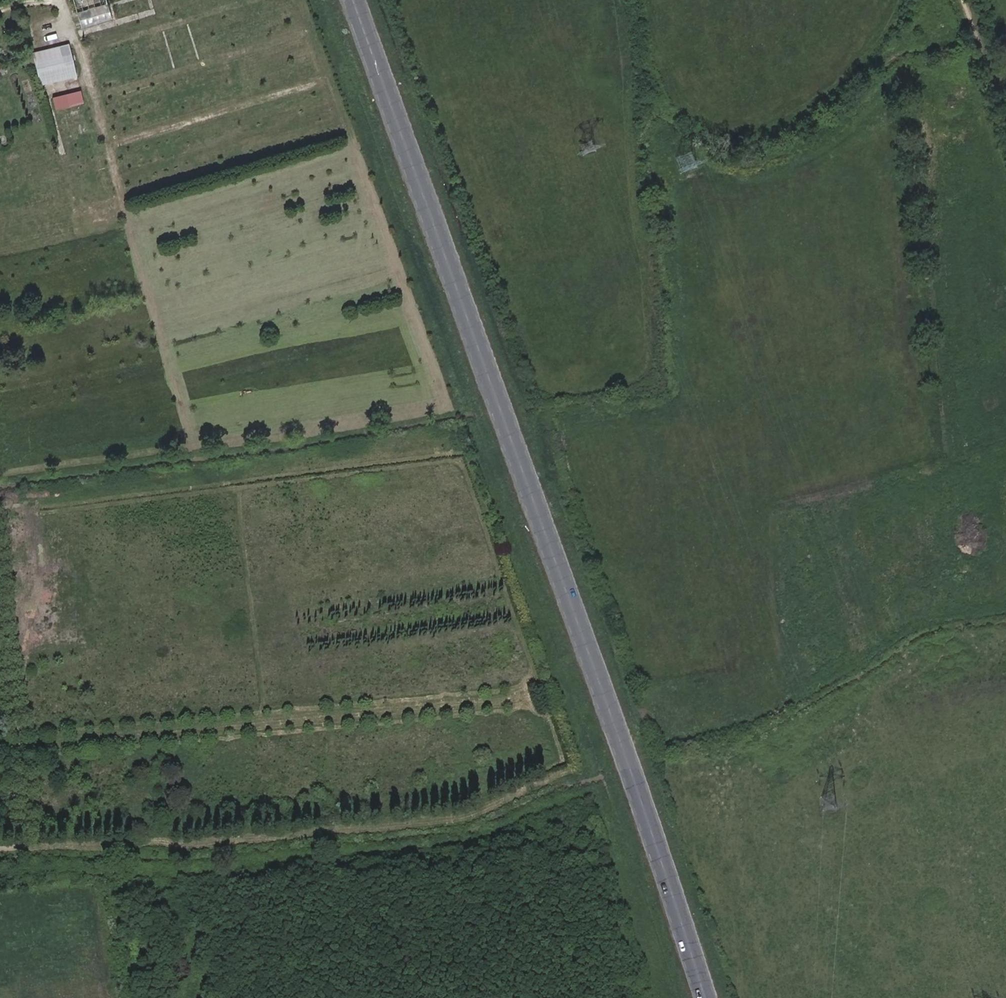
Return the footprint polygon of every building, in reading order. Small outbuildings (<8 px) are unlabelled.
[(82,9),(85,26),(116,21),(113,4),(82,9)] [(45,51),(49,70),(85,63),(80,42),(45,51)] [(85,63),(49,70),(52,81),(88,73),(85,63)] [(92,96),(89,85),(62,92),(65,103),(92,96)]
